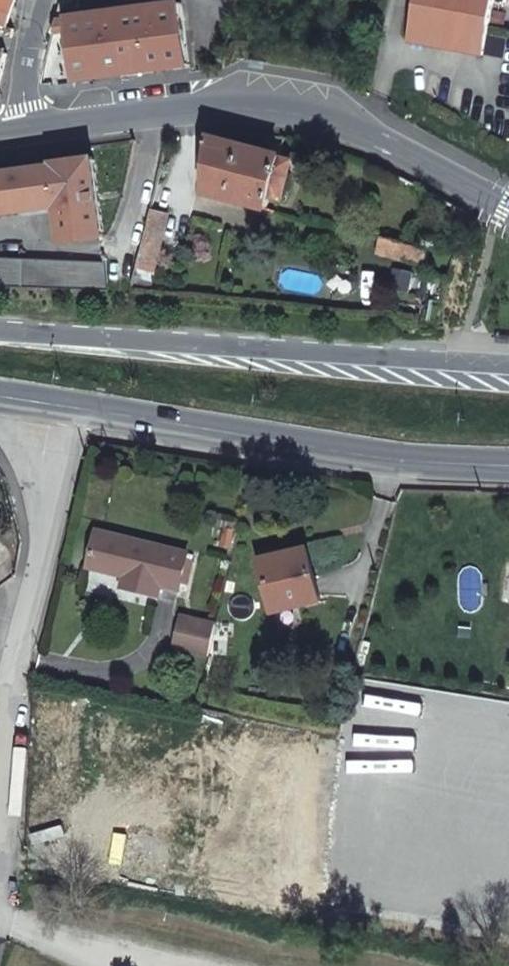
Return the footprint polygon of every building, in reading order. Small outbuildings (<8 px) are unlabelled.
[(8,26),(16,0),(0,0),(0,24),(8,26)] [(58,18),(54,33),(69,31),(77,82),(189,65),(180,0),(82,14),(58,18)] [(82,14),(85,0),(62,0),(58,18),(82,14)] [(416,43),(490,59),(501,0),(424,0),(416,43)] [(0,24),(0,42),(11,43),(15,29),(8,26),(0,24)] [(206,194),(268,210),(271,198),(284,202),(294,163),(282,159),(283,155),(274,153),(220,140),(206,194)] [(276,144),(274,153),(283,155),(285,146),(276,144)] [(104,236),(95,156),(53,162),(53,164),(0,172),(0,213),(58,206),(64,241),(104,236)] [(168,214),(150,210),(136,269),(154,274),(168,214)] [(382,239),(381,248),(379,255),(425,266),(429,251),(382,239)] [(109,289),(107,261),(0,258),(0,286),(109,289)] [(188,566),(102,547),(94,583),(129,591),(128,599),(165,608),(167,599),(180,602),(181,598),(188,600),(193,574),(187,573),(188,566)] [(307,552),(260,561),(271,615),(318,606),(307,552)] [(177,651),(212,658),(219,626),(184,619),(177,651)]
